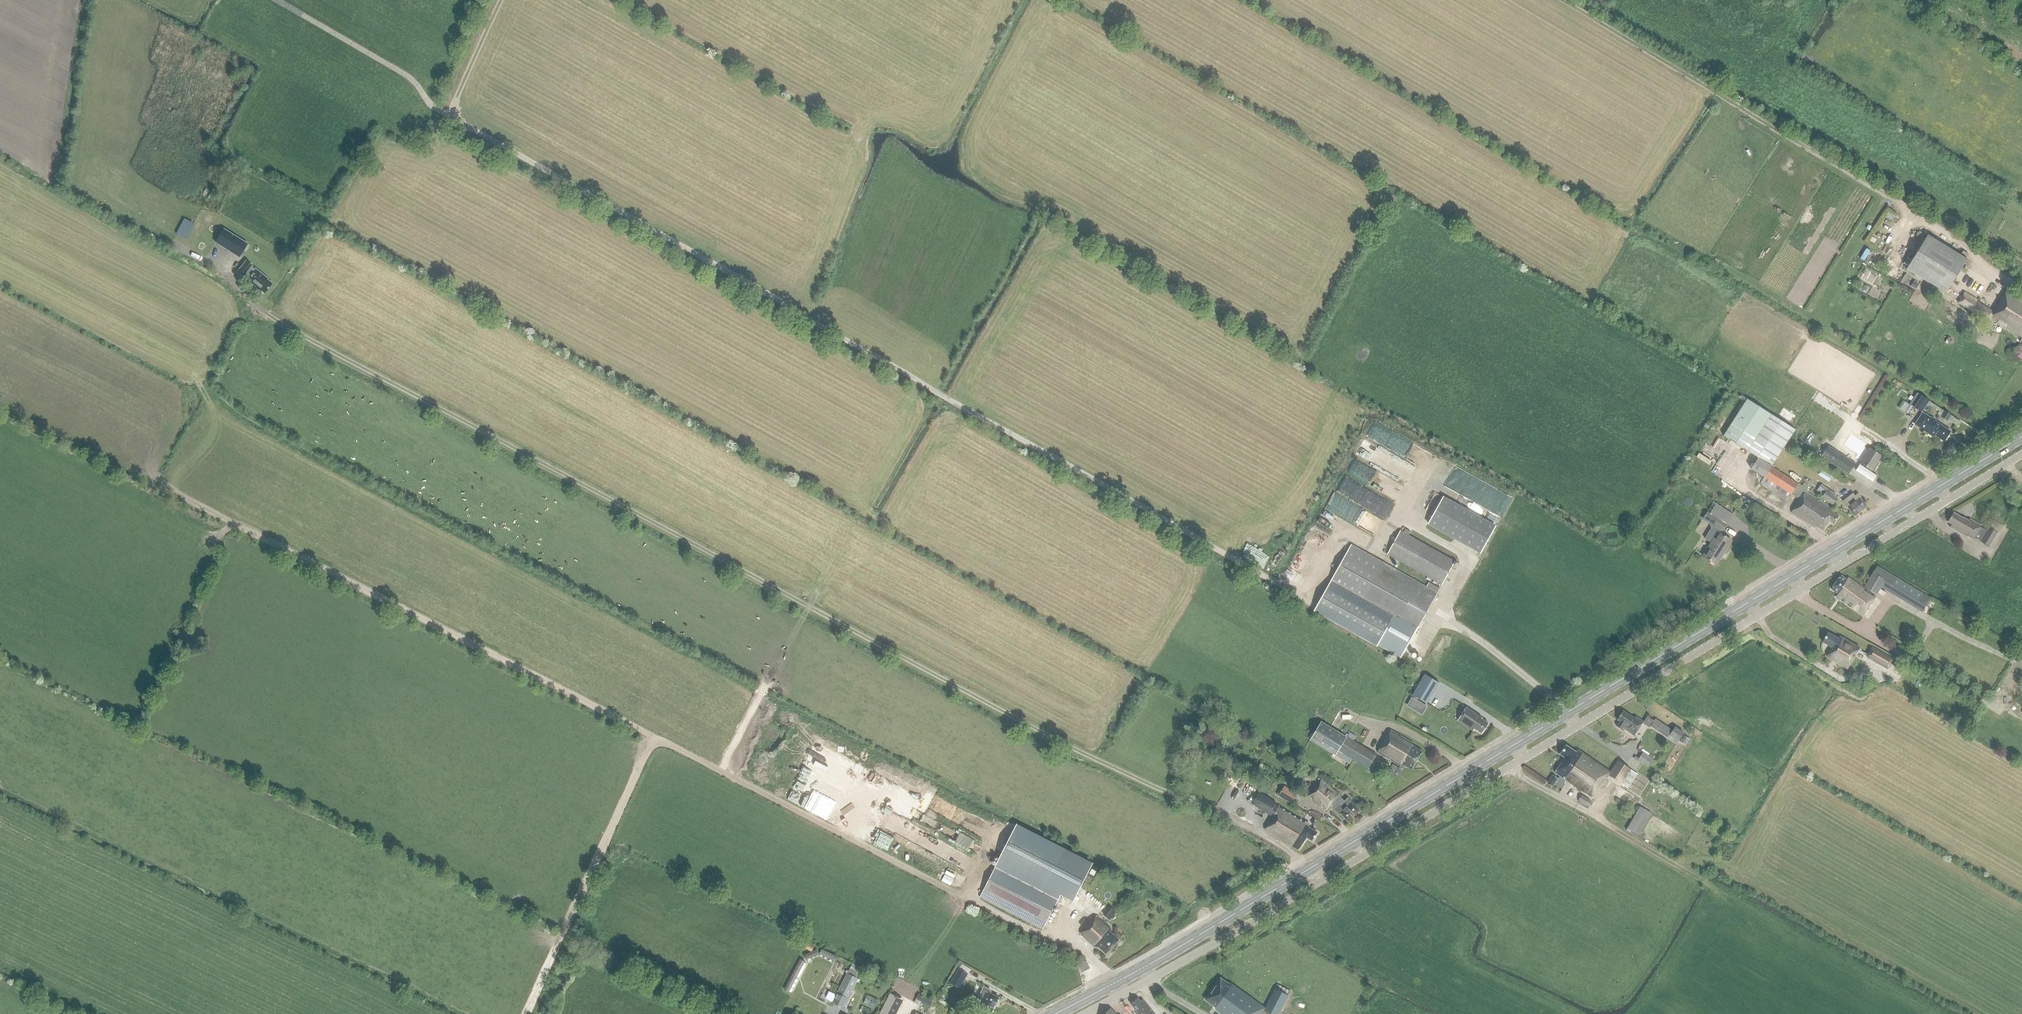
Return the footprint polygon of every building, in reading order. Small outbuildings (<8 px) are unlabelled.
[(176,239),(186,243),(198,217),(188,212),(176,239)] [(247,244),(223,229),(215,243),(238,257),(247,244)] [(1906,269),(1945,293),(1966,259),(1927,235),(1906,269)] [(244,276),(251,268),(252,266),(246,261),(237,272),(243,277),(244,276)] [(265,292),(271,285),(266,281),(267,279),(255,269),(254,270),(251,268),(244,276),(247,279),(246,280),(260,291),(261,290),(265,292)] [(1913,281),(1910,286),(1915,289),(1918,284),(1913,281)] [(2021,337),(2021,301),(2006,291),(1993,312),(1976,302),(1971,310),(1988,321),(1990,318),(2021,337)] [(1908,404),(1916,409),(1915,409),(1921,413),(1928,403),(1915,394),(1908,404)] [(1791,494),(1799,500),(1791,513),(1814,527),(1815,526),(1822,530),(1829,520),(1833,523),(1838,516),(1832,512),(1834,510),(1805,491),(1808,487),(1803,483),(1801,486),(1770,466),(1795,429),(1747,397),(1723,434),(1758,458),(1750,468),(1764,477),(1760,483),(1786,501),(1791,494)] [(1951,415),(1944,410),(1940,416),(1947,421),(1951,415)] [(1934,421),(1922,414),(1915,424),(1927,432),(1933,437),(1934,435),(1943,441),(1950,431),(1934,421)] [(1376,423),(1369,437),(1377,442),(1384,427),(1376,423)] [(1427,475),(1364,444),(1358,458),(1420,488),(1427,475)] [(1856,461),(1871,471),(1881,456),(1869,448),(1868,450),(1861,445),(1855,454),(1859,456),(1856,461)] [(1828,446),(1821,456),(1848,474),(1855,463),(1828,446)] [(1818,475),(1829,480),(1832,473),(1821,468),(1818,475)] [(1820,484),(1816,491),(1822,495),(1821,497),(1833,505),(1837,498),(1830,493),(1831,491),(1820,484)] [(1363,528),(1372,512),(1333,492),(1325,508),(1363,528)] [(1860,499),(1861,497),(1857,493),(1853,497),(1851,494),(1842,501),(1854,516),(1866,506),(1860,499)] [(1428,523),(1481,553),(1495,527),(1443,497),(1428,523)] [(1723,508),(1714,502),(1703,518),(1713,524),(1704,538),(1711,542),(1702,556),(1716,565),(1731,540),(1718,532),(1720,529),(1722,530),(1726,524),(1717,518),(1723,508)] [(1947,521),(1951,524),(1949,527),(1966,537),(1966,535),(1973,539),(1974,537),(1981,541),(1980,542),(1988,547),(1988,546),(1996,533),(1989,528),(1987,531),(1980,527),(1981,526),(1969,519),(1968,521),(1963,518),(1962,518),(1953,513),(1947,521)] [(1999,529),(2002,524),(1993,519),(1991,524),(1999,529)] [(1442,585),(1455,561),(1400,530),(1387,554),(1442,585)] [(1315,609),(1401,657),(1415,632),(1418,634),(1419,632),(1416,630),(1437,594),(1426,587),(1351,545),(1315,609)] [(1848,577),(1846,580),(1841,575),(1831,589),(1837,593),(1835,596),(1862,616),(1875,597),(1848,577)] [(1827,632),(1822,642),(1831,647),(1826,656),(1847,668),(1859,647),(1839,636),(1837,638),(1827,632)] [(1887,668),(1893,659),(1872,647),(1866,656),(1887,668)] [(1424,674),(1412,695),(1426,703),(1439,683),(1424,674)] [(1452,717),(1454,714),(1465,699),(1451,690),(1439,708),(1452,717)] [(1427,706),(1420,702),(1414,710),(1422,715),(1427,706)] [(1473,731),(1474,729),(1481,733),(1488,723),(1481,719),(1482,718),(1466,707),(1457,720),(1473,731)] [(1643,721),(1635,716),(1634,718),(1623,710),(1616,719),(1619,721),(1616,726),(1621,730),(1623,728),(1633,736),(1643,721)] [(1667,737),(1672,730),(1655,719),(1650,725),(1667,737)] [(1376,755),(1320,721),(1309,740),(1318,745),(1336,755),(1339,751),(1368,769),(1376,755)] [(1676,743),(1683,732),(1674,726),(1667,737),(1676,743)] [(1390,730),(1377,752),(1400,766),(1401,764),(1411,770),(1422,752),(1412,746),(1413,743),(1390,730)] [(1636,774),(1629,769),(1618,761),(1610,772),(1577,750),(1576,752),(1566,745),(1560,754),(1565,757),(1554,772),(1559,776),(1557,779),(1552,776),(1547,783),(1552,786),(1554,783),(1562,788),(1564,785),(1562,784),(1565,780),(1591,797),(1597,788),(1599,790),(1608,775),(1620,783),(1627,788),(1636,774)] [(1635,755),(1633,758),(1647,767),(1652,759),(1642,753),(1638,758),(1635,755)] [(1401,769),(1392,764),(1389,769),(1394,772),(1397,774),(1401,769)] [(1348,821),(1359,811),(1351,802),(1347,798),(1344,801),(1339,795),(1321,780),(1307,796),(1325,810),(1330,805),(1331,805),(1334,808),(1333,809),(1339,814),(1340,813),(1348,821)] [(1296,793),(1283,785),(1281,789),(1280,788),(1276,794),(1278,795),(1278,796),(1290,803),(1296,793)] [(1306,837),(1312,841),(1317,833),(1307,826),(1312,818),(1307,815),(1304,821),(1279,806),(1278,806),(1275,804),(1276,802),(1258,792),(1254,789),(1248,799),(1252,802),(1251,804),(1272,816),(1269,821),(1270,822),(1265,829),(1298,850),(1306,837)] [(1590,800),(1582,795),(1578,800),(1586,806),(1590,800)] [(1636,805),(1626,829),(1640,835),(1650,810),(1636,805)] [(979,897),(1042,930),(1061,894),(1074,900),(1092,865),(1064,850),(1016,826),(998,861),(979,897)] [(1110,918),(1119,911),(1114,905),(1106,911),(1110,918)] [(1096,945),(1098,947),(1106,954),(1119,940),(1109,931),(1110,929),(1096,916),(1080,934),(1095,947),(1096,945)] [(801,957),(786,988),(793,992),(808,960),(801,957)] [(1081,971),(1089,967),(1086,961),(1078,965),(1081,971)] [(959,987),(967,974),(959,968),(951,982),(959,987)] [(851,992),(858,978),(847,972),(837,992),(832,1001),(843,1007),(851,992)] [(1267,1012),(1270,1013),(1278,1013),(1290,991),(1277,984),(1265,1008),(1229,982),(1228,984),(1220,978),(1205,999),(1217,1008),(1215,1009),(1221,1013),(1266,1013),(1267,1012)] [(990,990),(984,986),(974,1004),(991,1013),(998,997),(989,993),(990,990)] [(921,1001),(929,1006),(932,1000),(918,993),(914,1002),(919,1004),(921,1001)] [(868,994),(866,1002),(876,1006),(879,998),(868,994)] [(1136,1013),(1155,1013),(1142,999),(1140,1001),(1137,998),(1130,1004),(1137,1012),(1136,1013)]
